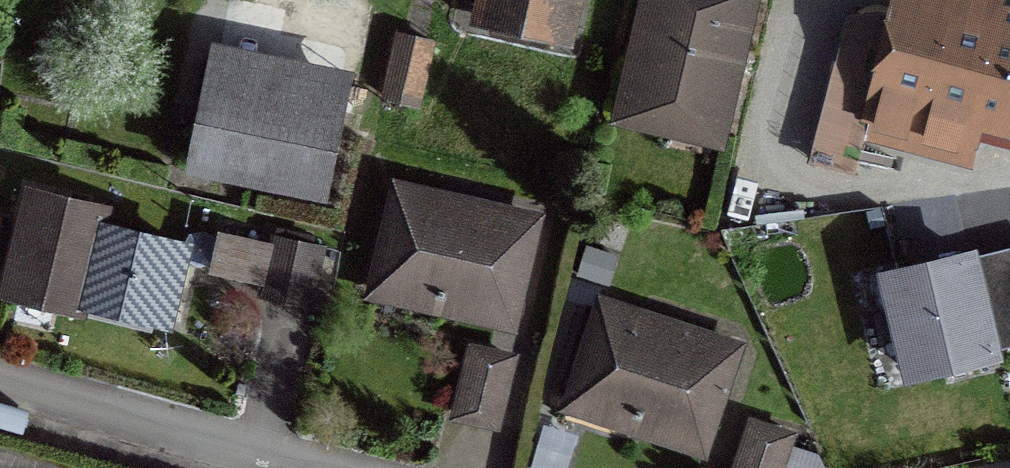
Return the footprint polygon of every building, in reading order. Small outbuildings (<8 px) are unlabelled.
[(571,0),(481,0),(476,21),(563,40),(571,0)] [(717,122),(746,0),(704,0),(699,20),(646,8),(620,118),(667,129),(671,111),(717,122)] [(968,123),(1009,134),(1009,14),(997,10),(990,40),(894,15),(862,139),(958,163),(968,123)] [(415,107),(429,46),(395,38),(380,99),(415,107)] [(193,166),(316,191),(332,111),(209,86),(193,166)] [(437,299),(434,309),(507,326),(531,223),(464,208),(462,218),(434,211),(436,201),(395,192),(374,285),(437,299)] [(177,249),(94,229),(98,214),(73,208),(29,197),(6,294),(75,310),(76,304),(159,324),(172,270),(177,249)] [(306,309),(319,250),(270,239),(268,247),(220,236),(211,275),(260,286),(257,298),(306,309)] [(990,356),(967,260),(884,280),(907,376),(990,356)] [(600,308),(570,399),(634,420),(631,429),(698,451),(731,351),(666,329),(663,339),(637,331),(640,321),(600,308)] [(492,428),(508,363),(470,353),(453,418),(492,428)] [(786,439),(749,427),(736,467),(777,467),(786,439)]
